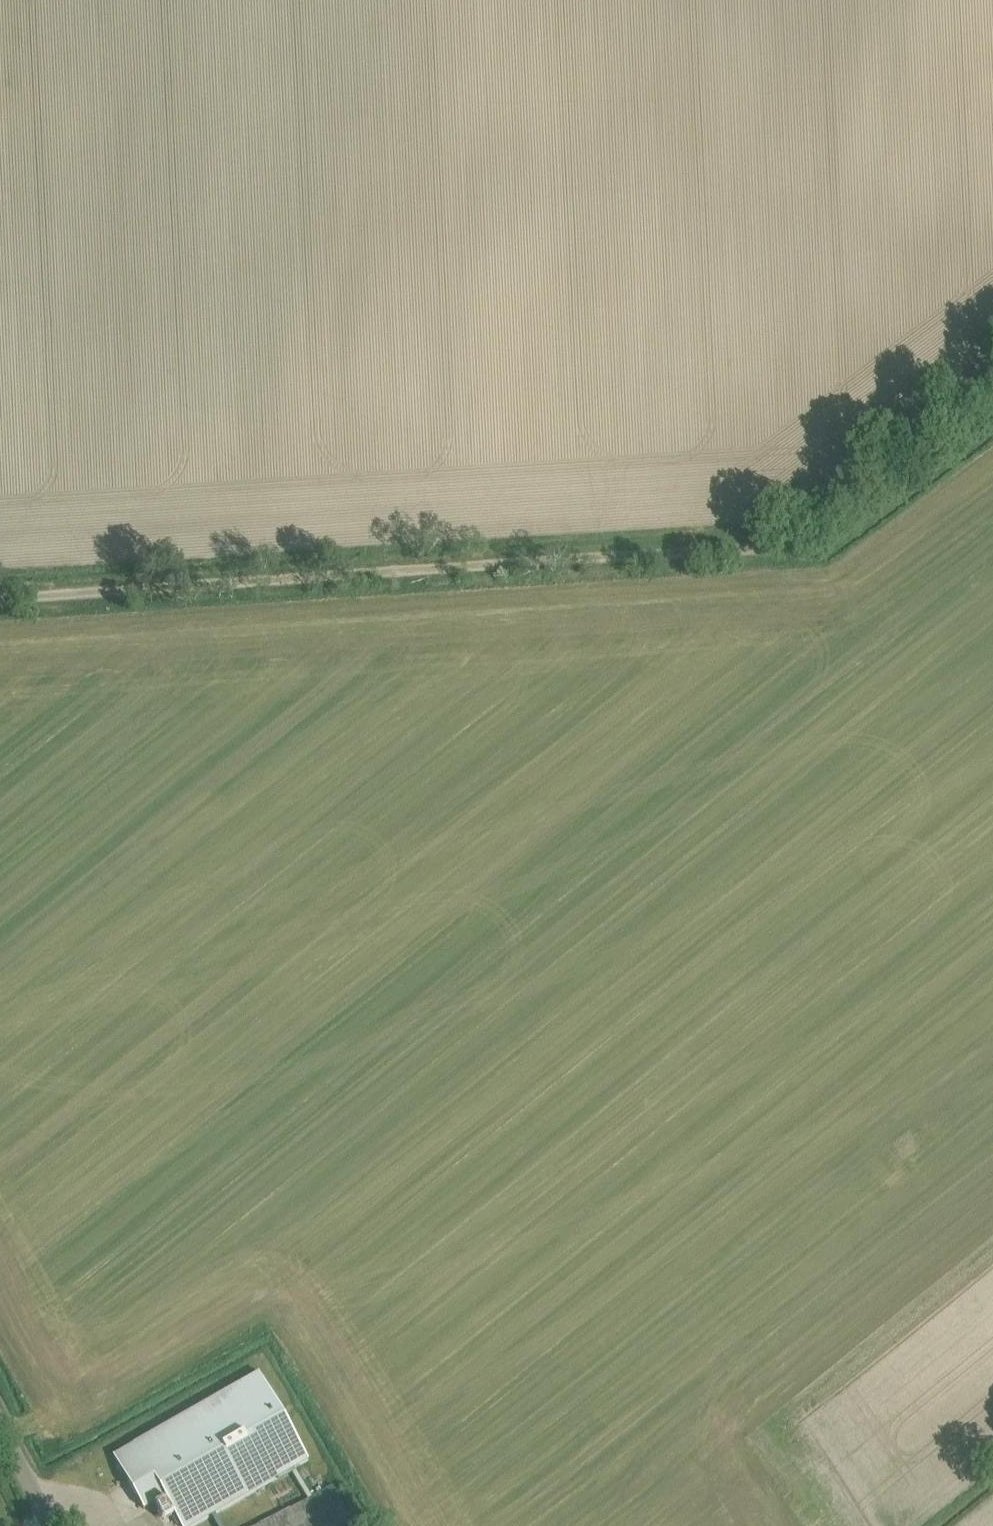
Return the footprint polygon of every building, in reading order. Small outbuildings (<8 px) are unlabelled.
[(181,1525),(189,1525),(308,1459),(259,1372),(113,1455),(144,1508),(165,1496),(181,1525)] [(333,1487),(256,1525),(353,1525),(333,1487)]
